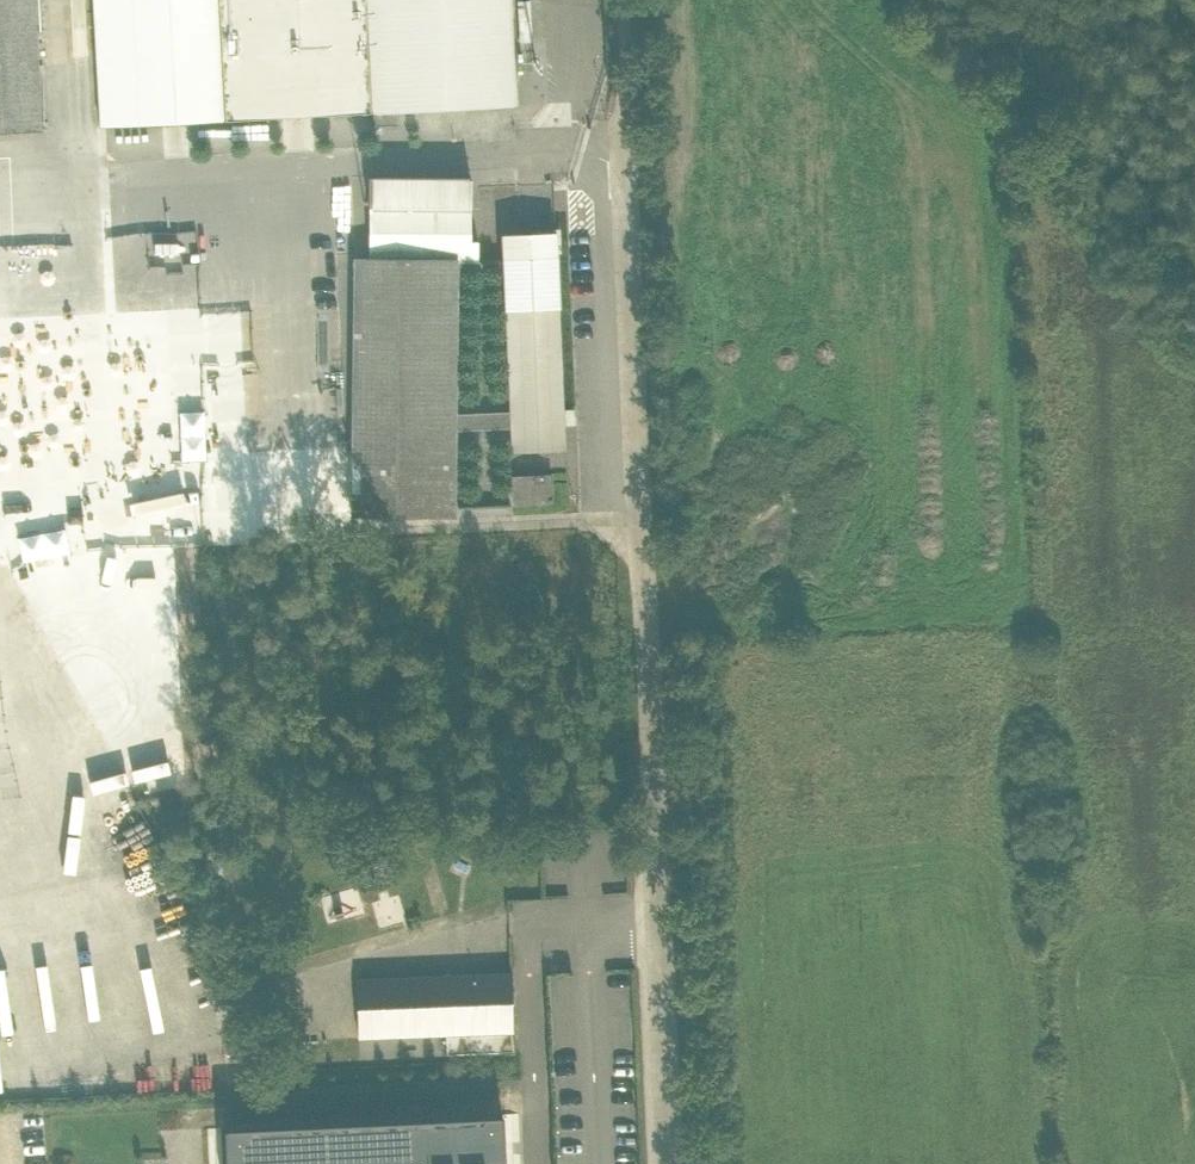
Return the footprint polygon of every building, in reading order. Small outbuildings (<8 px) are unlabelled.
[(38,130),(32,0),(0,0),(0,132),(38,130)] [(99,128),(368,111),(363,0),(92,0),(99,128)] [(516,105),(511,0),(366,0),(372,114),(373,114),(374,127),(397,125),(397,111),(516,105)] [(532,41),(529,0),(528,0),(517,1),(520,42),(532,41)] [(286,135),(310,134),(309,116),(285,117),(286,135)] [(468,179),(370,178),(369,258),(353,259),(350,515),(455,516),(454,429),(508,426),(510,453),(563,449),(563,424),(573,425),(572,409),(563,409),(556,234),(502,235),(501,261),(477,261),(476,241),(470,241),(468,179)] [(236,312),(0,328),(0,477),(241,464),(236,312)] [(510,476),(512,506),(549,504),(549,498),(552,498),(552,474),(510,476)] [(2,556),(135,794),(185,793),(174,548),(67,551),(68,553),(2,556)] [(356,980),(359,1038),(445,1036),(446,1054),(513,1052),(509,973),(356,980)] [(503,1116),(225,1128),(227,1163),(504,1163),(503,1116)]
